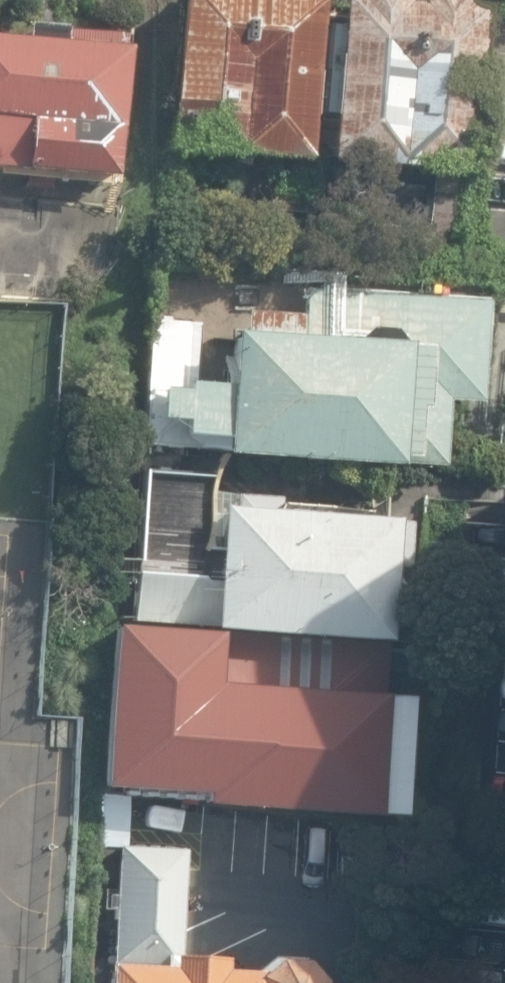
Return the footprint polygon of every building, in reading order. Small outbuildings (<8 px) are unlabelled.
[(312,158),(316,112),(325,12),(326,0),(184,0),(170,148),(312,158)] [(487,5),(469,4),(466,0),(424,0),(423,1),(409,1),(409,0),(346,0),(345,14),(336,114),(332,159),(473,170),(487,5)] [(345,14),(325,12),(316,112),(336,114),(345,14)] [(29,21),(27,36),(0,33),(0,165),(121,175),(134,30),(29,21)] [(489,282),(164,269),(158,424),(444,435),(446,376),(486,378),(489,282)] [(131,451),(123,603),(390,617),(399,465),(131,451)] [(504,642),(504,593),(490,592),(486,641),(501,642),(504,642)] [(212,681),(204,801),(404,814),(412,694),(272,685),(273,670),(215,666),(214,681),(212,681)] [(122,847),(115,967),(169,970),(170,957),(186,958),(191,852),(122,847)] [(115,967),(114,982),(327,982),(309,960),(277,958),(257,975),(231,974),(231,959),(186,958),(170,957),(169,970),(115,967)]
